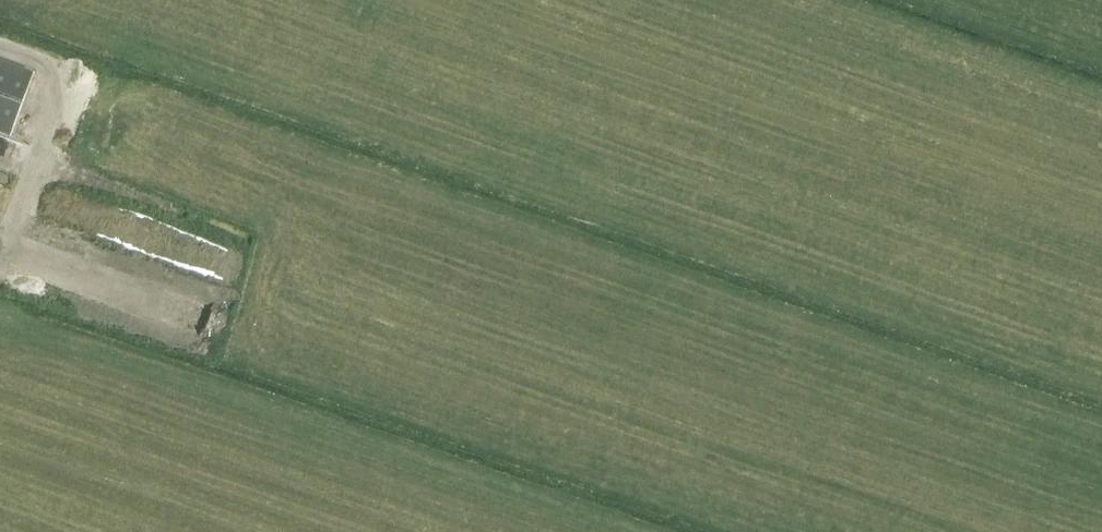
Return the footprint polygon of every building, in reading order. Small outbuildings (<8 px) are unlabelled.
[(34,72),(0,60),(0,132),(10,135),(34,72)]
